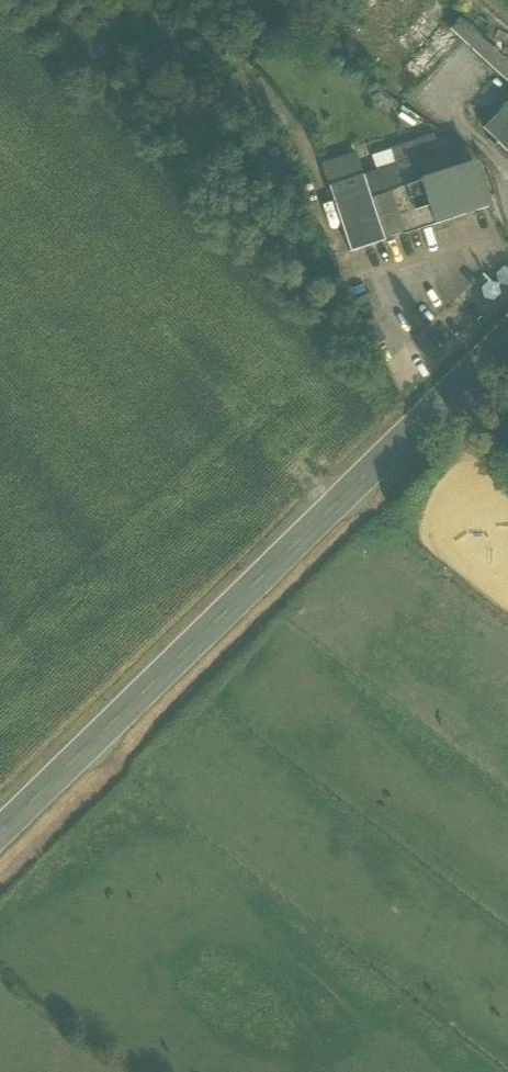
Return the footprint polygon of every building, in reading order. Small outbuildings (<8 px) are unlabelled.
[(436,0),(433,0),(399,38),(423,61),(453,30),(460,22),(436,0)] [(461,20),(460,22),(453,30),(507,82),(507,63),(461,20)] [(502,111),(503,112),(486,128),(507,151),(507,105),(502,111)] [(441,152),(361,177),(368,200),(389,193),(389,192),(469,166),(468,164),(466,165),(466,163),(441,152)] [(328,188),(361,177),(357,165),(324,175),(328,188)] [(469,166),(389,192),(389,193),(403,235),(485,209),(471,165),(469,166)] [(349,252),(403,235),(389,193),(368,200),(361,177),(328,188),(349,252)]
